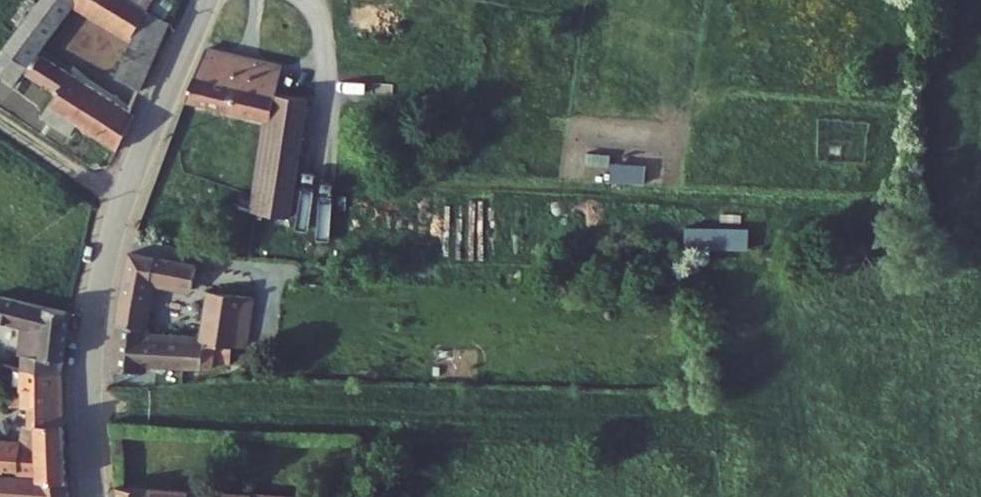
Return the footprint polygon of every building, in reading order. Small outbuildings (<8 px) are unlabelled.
[(22,17),(39,27),(56,0),(33,0),(22,17)] [(144,7),(127,43),(151,54),(178,0),(130,0),(144,7)] [(22,17),(17,26),(35,44),(43,30),(39,27),(22,17)] [(17,26),(5,46),(26,58),(35,44),(17,26)] [(45,26),(43,30),(35,44),(66,61),(56,77),(85,94),(131,120),(146,83),(45,26)] [(191,83),(272,98),(277,77),(290,79),(296,49),(214,31),(191,83)] [(80,104),(85,94),(56,77),(51,87),(80,104)] [(272,98),(256,198),(285,202),(307,82),(290,79),(277,77),(272,98)] [(136,229),(125,293),(153,297),(159,259),(161,257),(164,256),(202,262),(205,238),(136,229)] [(215,312),(161,305),(157,331),(210,338),(213,323),(224,325),(224,319),(239,321),(240,317),(244,282),(257,285),(259,270),(221,265),(215,312)] [(71,344),(78,283),(4,269),(0,289),(0,293),(31,299),(26,328),(30,329),(27,343),(71,344)] [(244,282),(240,317),(253,320),(257,285),(244,282)] [(125,293),(121,335),(156,340),(157,331),(161,305),(162,299),(153,297),(125,293)] [(17,374),(36,374),(71,373),(71,344),(27,343),(27,355),(17,356),(17,374)] [(36,374),(37,389),(72,389),(71,373),(36,374)] [(21,448),(73,448),(72,389),(37,389),(32,389),(32,412),(0,412),(0,443),(21,443),(21,448)] [(4,475),(48,475),(51,496),(70,496),(80,496),(73,448),(21,448),(0,448),(0,475),(4,475)] [(247,492),(256,493),(257,458),(124,448),(127,496),(173,496),(172,486),(225,491),(226,496),(247,496),(247,492)] [(256,493),(306,496),(315,496),(317,463),(257,458),(256,493)]
